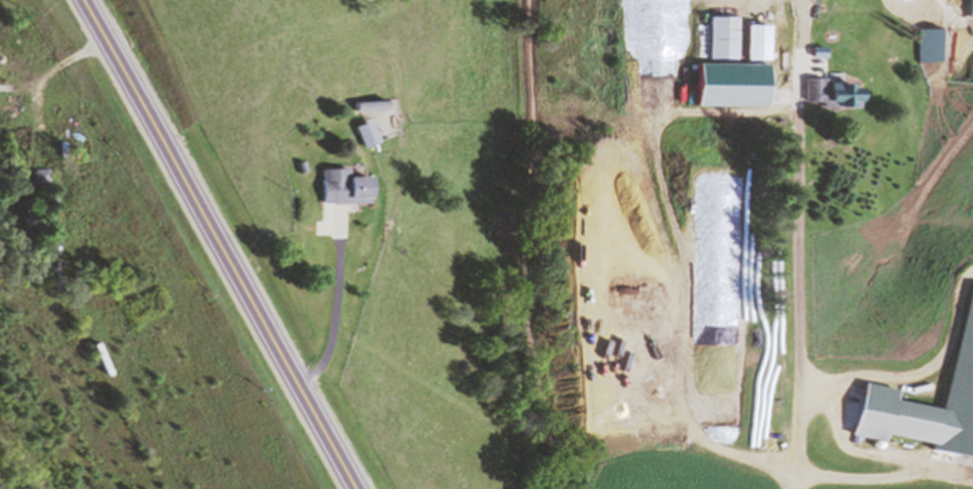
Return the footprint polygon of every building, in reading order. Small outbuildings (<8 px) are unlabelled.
[(710,14),(709,57),(738,57),(739,15),(710,14)] [(747,24),(746,58),(770,58),(771,24),(747,24)] [(919,29),(919,60),(945,60),(945,29),(919,29)] [(814,46),(814,56),(828,57),(829,46),(814,46)] [(806,78),(806,99),(823,100),(822,108),(862,108),(862,87),(855,87),(855,83),(826,82),(826,78),(806,78)] [(354,110),(354,99),(385,97),(385,108),(354,110)] [(355,125),(364,147),(378,141),(370,119),(355,125)] [(303,161),(306,171),(299,173),(296,163),(303,161)] [(34,168),(35,183),(48,182),(47,167),(34,168)] [(319,168),(320,203),(373,202),(372,175),(348,176),(347,167),(319,168)]
